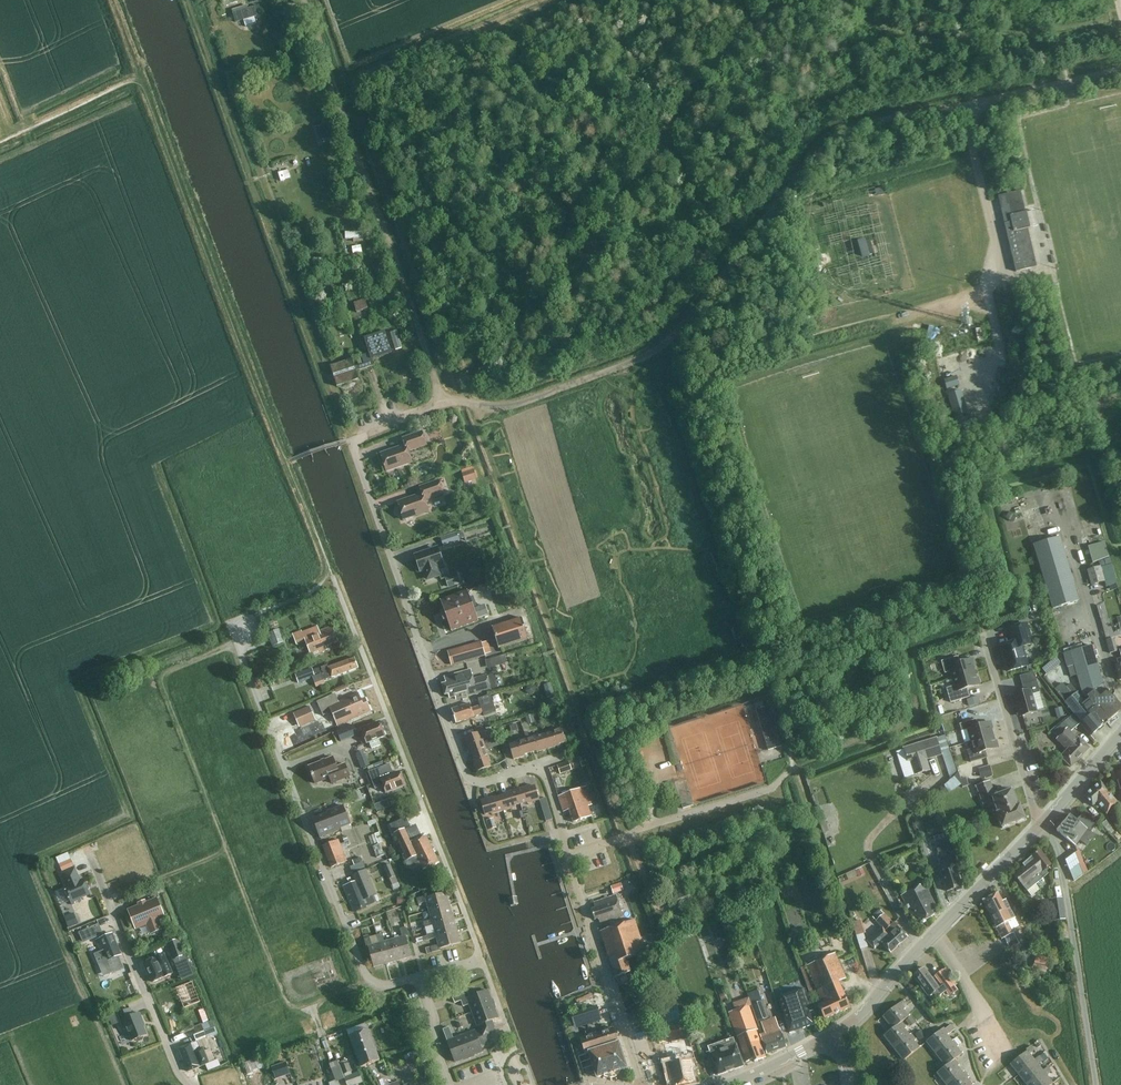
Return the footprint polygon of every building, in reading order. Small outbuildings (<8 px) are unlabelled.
[(241,0),(226,0),(219,2),(223,13),(232,10),(235,22),(243,19),(245,26),(256,22),(254,16),(261,14),(258,5),(248,8),(247,4),(243,6),(241,0)] [(328,122),(315,127),(319,140),(333,135),(328,122)] [(1027,212),(1021,190),(999,196),(1005,223),(1017,272),(1037,267),(1030,233),(1028,234),(1027,229),(1031,228),(1031,227),(1030,227),(1027,213),(1028,212),(1027,212)] [(381,280),(373,258),(366,261),(373,282),(381,280)] [(366,299),(355,302),(357,311),(368,308),(366,299)] [(981,328),(974,329),(975,333),(977,342),(983,341),(981,331),(981,328)] [(385,332),(364,339),(371,360),(392,353),(385,332)] [(358,379),(352,358),(330,366),(337,386),(358,379)] [(947,389),(960,385),(957,376),(944,380),(947,389)] [(956,418),(965,415),(968,414),(964,398),(961,390),(948,394),(956,418)] [(408,404),(418,402),(416,394),(406,396),(408,404)] [(965,415),(956,418),(958,424),(967,421),(965,415)] [(967,421),(958,424),(959,430),(979,424),(977,418),(970,420),(967,421)] [(386,470),(412,461),(408,450),(426,444),(421,431),(402,438),(405,444),(380,453),(386,470)] [(463,478),(465,483),(476,480),(476,479),(478,479),(475,470),(474,471),(473,470),(462,473),(462,475),(460,475),(461,479),(463,478)] [(403,519),(428,510),(425,499),(443,493),(438,480),(419,487),(422,493),(397,502),(403,519)] [(1009,512),(1005,519),(1010,522),(1014,514),(1009,512)] [(484,534),(494,530),(490,519),(480,523),(484,534)] [(458,532),(441,538),(443,545),(460,540),(460,538),(465,537),(463,532),(458,533),(458,532)] [(1053,609),(1078,602),(1059,537),(1034,544),(1053,609)] [(1093,545),(1098,561),(1115,556),(1110,539),(1093,545)] [(424,570),(428,579),(441,575),(438,565),(443,563),(437,548),(416,556),(421,571),(424,570)] [(1100,566),(1086,570),(1091,585),(1104,581),(1104,582),(1106,587),(1117,584),(1116,579),(1112,564),(1100,568),(1100,566)] [(445,577),(449,588),(462,583),(458,573),(445,577)] [(1037,586),(1025,589),(1028,600),(1039,597),(1037,586)] [(475,610),(468,591),(440,601),(452,632),(479,622),(478,619),(487,615),(484,606),(475,610)] [(522,618),(492,628),(499,649),(529,640),(522,618)] [(1008,672),(1027,667),(1022,647),(1032,644),(1026,624),(1010,629),(1013,642),(1001,646),(1008,672)] [(306,641),(306,642),(312,656),(328,650),(326,646),(339,641),(333,626),(320,631),(318,626),(303,632),(306,641)] [(280,630),(268,634),(273,646),(284,642),(280,630)] [(297,644),(302,642),(306,641),(303,632),(294,636),(297,644)] [(1118,651),(1114,638),(1106,640),(1110,653),(1118,651)] [(453,665),(454,665),(485,656),(482,643),(449,652),(453,665)] [(1066,653),(1070,666),(1075,664),(1078,675),(1084,696),(1086,699),(1087,699),(1089,697),(1091,700),(1089,701),(1097,713),(1094,715),(1100,723),(1103,720),(1106,723),(1120,710),(1120,706),(1105,686),(1094,645),(1066,653)] [(510,655),(491,657),(492,666),(511,664),(510,655)] [(953,679),(975,672),(973,666),(975,666),(973,659),(960,663),(958,656),(942,661),(945,673),(951,671),(953,679)] [(328,665),(321,667),(323,674),(321,675),(323,680),(359,667),(355,658),(329,667),(328,665)] [(1071,676),(1078,675),(1075,664),(1070,666),(1069,666),(1071,676)] [(1052,670),(1048,665),(1043,669),(1047,674),(1052,670)] [(313,670),(315,676),(321,674),(321,675),(323,674),(321,667),(313,670)] [(312,668),(296,674),(299,683),(313,678),(312,677),(315,676),(313,670),(312,668)] [(454,696),(455,700),(488,689),(485,679),(473,683),(469,670),(443,677),(445,684),(442,685),(445,695),(448,694),(449,698),(454,696)] [(975,672),(953,679),(955,686),(947,688),(951,703),(970,697),(967,688),(981,685),(979,678),(977,678),(975,672)] [(550,681),(543,683),(546,693),(553,691),(550,681)] [(1021,716),(1035,712),(1037,712),(1032,695),(1040,692),(1037,681),(1022,685),(1024,692),(1014,694),(1021,716)] [(1055,690),(1054,690),(1073,714),(1081,724),(1091,736),(1106,723),(1103,720),(1100,723),(1094,715),(1097,713),(1089,701),(1088,700),(1086,701),(1085,702),(1077,692),(1071,684),(1065,688),(1065,687),(1062,684),(1055,690)] [(365,698),(361,700),(358,693),(330,706),(338,725),(371,710),(365,698)] [(490,695),(477,698),(479,706),(480,707),(482,714),(482,715),(495,712),(490,695)] [(979,696),(967,700),(969,706),(981,703),(979,696)] [(782,746),(776,726),(770,706),(764,708),(762,702),(755,704),(757,710),(763,730),(769,750),(782,746)] [(470,704),(452,709),(456,723),(474,718),(474,717),(482,714),(480,707),(472,709),(471,708),(470,704)] [(314,715),(310,706),(293,714),(297,722),(314,715)] [(1062,708),(1055,710),(1057,718),(1064,716),(1062,708)] [(1080,723),(1073,714),(1054,731),(1059,737),(1057,739),(1068,749),(1061,757),(1072,767),(1090,748),(1079,738),(1079,739),(1071,731),(1080,723)] [(525,717),(528,725),(535,723),(533,715),(525,717)] [(972,741),(993,735),(992,729),(993,729),(991,722),(978,726),(976,719),(960,724),(962,731),(968,729),(972,741)] [(381,721),(362,729),(367,743),(369,742),(378,739),(386,736),(381,721)] [(354,730),(353,725),(341,729),(336,731),(341,742),(345,741),(357,736),(357,735),(356,734),(355,730),(354,730)] [(549,734),(545,735),(549,750),(560,747),(559,744),(566,742),(561,728),(549,732),(549,734)] [(478,731),(463,737),(468,749),(470,748),(472,754),(487,748),(482,737),(481,737),(478,731)] [(539,735),(526,739),(530,753),(537,751),(538,754),(549,750),(545,735),(540,737),(539,735)] [(993,735),(972,741),(974,749),(968,750),(971,762),(987,758),(986,751),(999,748),(997,741),(995,741),(993,735)] [(906,748),(896,752),(906,779),(917,775),(933,770),(929,759),(942,754),(937,738),(906,748)] [(514,745),(509,746),(514,762),(525,758),(524,755),(530,753),(526,739),(514,743),(514,745)] [(487,748),(472,754),(474,760),(472,760),(476,772),(492,767),(489,761),(491,760),(487,748)] [(333,757),(309,767),(315,783),(329,778),(332,783),(350,776),(346,764),(337,767),(333,757)] [(367,758),(359,761),(361,767),(362,768),(370,765),(369,764),(367,758)] [(572,770),(571,768),(569,761),(557,765),(560,775),(572,770)] [(390,763),(368,772),(375,789),(384,785),(381,779),(394,774),(390,763)] [(990,766),(978,769),(981,779),(993,775),(990,766)] [(394,774),(381,779),(384,785),(387,793),(405,785),(400,771),(394,774)] [(959,772),(954,776),(961,785),(962,787),(968,785),(966,778),(961,779),(959,772)] [(977,787),(979,790),(984,804),(994,800),(999,813),(997,814),(1003,828),(1025,819),(1020,805),(1019,806),(1012,790),(996,796),(991,782),(991,781),(976,787),(976,788),(977,787)] [(1120,801),(1117,802),(1101,782),(1093,789),(1085,796),(1093,805),(1096,803),(1106,815),(1112,810),(1115,825),(1118,824),(1120,831),(1120,807),(1120,801)] [(526,804),(539,800),(535,786),(528,788),(527,785),(516,789),(520,803),(526,801),(526,804)] [(587,807),(590,806),(585,788),(557,796),(562,812),(568,810),(572,823),(590,818),(587,807)] [(515,805),(520,803),(516,789),(504,792),(505,794),(498,796),(502,811),(515,807),(515,805)] [(502,811),(498,796),(493,798),(492,796),(480,800),(484,814),(491,812),(491,814),(502,811)] [(936,802),(919,808),(923,819),(939,813),(936,802)] [(553,820),(548,805),(542,807),(546,822),(553,820)] [(344,806),(332,810),(333,812),(314,819),(321,838),(341,830),(341,828),(351,824),(344,806)] [(821,806),(815,807),(824,833),(829,831),(821,806)] [(1087,829),(1091,832),(1097,825),(1082,813),(1077,820),(1070,815),(1064,822),(1057,830),(1075,845),(1079,841),(1087,829)] [(494,819),(486,821),(489,830),(496,828),(494,819)] [(1111,834),(1115,830),(1106,820),(1102,824),(1111,834)] [(424,870),(439,863),(426,835),(411,842),(407,833),(417,829),(415,824),(395,833),(405,855),(403,855),(406,861),(417,856),(424,870)] [(383,842),(379,833),(375,834),(378,844),(383,842)] [(946,833),(934,837),(939,852),(951,848),(946,833)] [(332,867),(347,861),(339,839),(323,845),(332,867)] [(1024,866),(1014,875),(1032,896),(1040,889),(1036,884),(1046,875),(1043,871),(1050,866),(1050,863),(1040,850),(1032,857),(1023,864),(1024,866)] [(1066,860),(1074,880),(1087,871),(1079,851),(1066,860)] [(947,892),(963,887),(959,876),(961,875),(955,854),(939,859),(940,866),(939,866),(947,892)] [(59,865),(60,866),(61,870),(62,872),(74,867),(71,860),(59,865)] [(351,867),(353,873),(365,868),(363,862),(355,865),(351,867)] [(390,864),(384,867),(389,879),(396,876),(390,864)] [(80,881),(75,869),(63,874),(68,886),(65,887),(57,891),(62,903),(70,900),(72,905),(82,901),(81,898),(90,894),(84,879),(80,881)] [(862,869),(856,872),(858,877),(865,874),(862,869)] [(344,887),(354,911),(366,906),(363,900),(377,894),(366,870),(353,875),(356,881),(344,887)] [(933,912),(939,909),(924,883),(901,896),(916,922),(921,920),(922,922),(935,915),(933,912)] [(611,887),(613,894),(623,891),(621,884),(611,887)] [(674,895),(679,907),(693,901),(688,889),(686,890),(685,887),(677,890),(679,893),(674,895)] [(155,889),(150,891),(152,897),(158,895),(155,889)] [(426,896),(417,898),(419,904),(427,902),(429,911),(450,905),(447,892),(426,898),(426,896)] [(998,893),(983,900),(1002,939),(1004,938),(1007,944),(1010,949),(1013,947),(1015,946),(1019,944),(1017,939),(1012,930),(1008,922),(1015,918),(1006,899),(1003,901),(998,893)] [(599,925),(622,918),(615,896),(592,903),(594,909),(590,910),(594,920),(597,919),(599,925)] [(1055,921),(1066,919),(1062,898),(1051,899),(1055,921)] [(164,916),(157,900),(129,911),(136,927),(148,923),(152,933),(161,929),(157,919),(164,916)] [(432,920),(424,922),(425,927),(433,925),(433,923),(454,918),(450,905),(429,911),(432,920)] [(65,917),(69,928),(78,924),(74,913),(65,917)] [(883,928),(869,942),(875,949),(882,943),(891,953),(908,937),(895,923),(894,924),(885,914),(877,921),(883,928)] [(393,917),(395,924),(402,922),(400,915),(393,917)] [(435,932),(427,934),(429,940),(437,938),(436,936),(457,930),(454,918),(433,923),(433,925),(435,932)] [(628,958),(646,951),(635,919),(600,931),(616,976),(631,971),(628,958)] [(852,923),(856,936),(864,934),(860,920),(852,923)] [(97,936),(92,927),(80,933),(84,942),(97,936)] [(402,937),(394,939),(399,960),(412,956),(407,936),(408,936),(406,927),(400,929),(402,937)] [(427,954),(432,952),(441,950),(441,949),(461,943),(457,930),(436,936),(437,938),(439,945),(426,948),(427,954)] [(119,956),(121,955),(112,933),(97,940),(101,951),(103,956),(106,955),(109,960),(119,956)] [(382,933),(377,935),(379,943),(381,943),(387,963),(399,960),(394,939),(385,942),(382,933)] [(1045,936),(1044,947),(1054,947),(1055,937),(1045,936)] [(370,937),(364,939),(367,947),(368,947),(374,967),(387,963),(381,943),(379,943),(372,945),(370,937)] [(179,939),(167,944),(173,961),(186,956),(179,939)] [(124,968),(119,956),(109,960),(106,955),(103,956),(101,951),(94,954),(98,965),(106,962),(110,974),(124,968)] [(808,966),(818,987),(820,992),(825,1002),(819,1005),(826,1018),(851,1007),(839,982),(846,978),(835,953),(808,966)] [(172,973),(164,955),(155,959),(155,958),(145,963),(153,983),(165,977),(172,973)] [(1037,955),(1033,967),(1046,971),(1050,960),(1037,955)] [(940,988),(938,986),(924,967),(913,975),(929,996),(940,988)] [(940,988),(929,996),(933,1001),(947,991),(948,992),(951,996),(958,990),(955,986),(943,970),(936,976),(943,985),(940,988)] [(749,992),(751,996),(752,1000),(753,1003),(759,1020),(771,1016),(765,999),(764,999),(760,988),(749,992)] [(468,991),(452,996),(455,1003),(461,1001),(464,1006),(469,1004),(472,1012),(493,1004),(488,990),(470,997),(468,991)] [(810,1012),(815,1011),(812,1001),(800,1005),(796,992),(778,998),(789,1032),(814,1024),(810,1012)] [(883,1016),(893,1029),(902,1022),(911,1015),(900,1003),(883,1016)] [(493,1004),(472,1012),(477,1025),(479,1025),(481,1028),(480,1030),(491,1035),(495,1027),(492,1020),(498,1018),(493,1004)] [(755,1062),(766,1058),(756,1030),(748,1007),(728,1014),(743,1055),(745,1055),(747,1062),(754,1059),(755,1062)] [(133,1016),(130,1009),(118,1014),(123,1025),(125,1024),(132,1041),(136,1039),(137,1041),(139,1041),(143,1040),(144,1037),(144,1036),(147,1035),(142,1022),(143,1021),(140,1013),(133,1016)] [(603,1010),(571,1020),(574,1032),(607,1022),(603,1010)] [(763,1027),(765,1034),(760,1036),(766,1054),(787,1046),(780,1028),(777,1022),(763,1027)] [(893,1029),(884,1035),(894,1048),(911,1034),(902,1022),(893,1029)] [(194,1036),(205,1032),(202,1024),(185,1031),(188,1038),(194,1036)] [(208,1031),(205,1032),(207,1039),(211,1037),(213,1041),(214,1041),(217,1047),(218,1047),(219,1049),(223,1048),(216,1028),(215,1029),(213,1024),(206,1026),(208,1031)] [(449,1027),(443,1029),(456,1062),(469,1057),(461,1036),(454,1039),(449,1027)] [(622,1071),(628,1069),(615,1028),(597,1034),(595,1028),(590,1029),(592,1035),(582,1039),(585,1051),(590,1049),(599,1078),(604,1077),(611,1079),(616,1077),(622,1071)] [(944,1028),(926,1042),(936,1054),(954,1040),(944,1028)] [(361,1067),(380,1060),(369,1030),(350,1037),(361,1067)] [(475,1031),(461,1036),(469,1057),(483,1052),(480,1045),(488,1042),(491,1035),(480,1030),(479,1031),(476,1033),(475,1031)] [(921,1030),(915,1035),(920,1041),(926,1036),(921,1030)] [(911,1034),(894,1048),(904,1060),(921,1047),(911,1034)] [(723,1050),(710,1054),(717,1075),(730,1071),(743,1066),(734,1037),(723,1040),(723,1041),(726,1049),(723,1050)] [(695,1082),(692,1069),(694,1069),(692,1060),(694,1059),(690,1039),(665,1044),(669,1063),(667,1064),(670,1081),(673,1080),(674,1084),(683,1084),(695,1082)] [(936,1054),(946,1066),(955,1059),(955,1060),(964,1053),(954,1040),(936,1054)] [(203,1048),(201,1049),(197,1041),(179,1049),(188,1071),(209,1063),(204,1051),(203,1048)] [(1027,1051),(1010,1064),(1019,1075),(1036,1061),(1035,1060),(1030,1054),(1034,1050),(1031,1046),(1026,1050),(1027,1051)] [(204,1051),(209,1063),(215,1060),(211,1049),(204,1051)] [(1039,1056),(1043,1061),(1044,1062),(1048,1059),(1044,1053),(1039,1056)] [(1019,1075),(1027,1084),(1028,1084),(1044,1072),(1043,1071),(1038,1064),(1043,1061),(1039,1056),(1035,1060),(1036,1061),(1019,1075)] [(260,1057),(244,1063),(244,1064),(248,1074),(253,1072),(253,1071),(264,1067),(260,1058),(260,1057)] [(209,1063),(206,1064),(209,1071),(221,1066),(218,1059),(215,1060),(209,1063)] [(937,1073),(947,1084),(964,1071),(955,1060),(955,1059),(946,1066),(937,1073)] [(339,1061),(329,1064),(336,1082),(345,1079),(341,1066),(339,1061)] [(280,1064),(271,1067),(276,1079),(284,1076),(280,1064)] [(347,1084),(357,1084),(363,1083),(359,1072),(352,1074),(349,1064),(341,1066),(345,1079),(347,1084)] [(1028,1084),(1050,1084),(1053,1083),(1046,1075),(1051,1071),(1048,1067),(1043,1071),(1044,1072),(1028,1084)] [(947,1084),(973,1084),(974,1084),(964,1071),(947,1084)]
